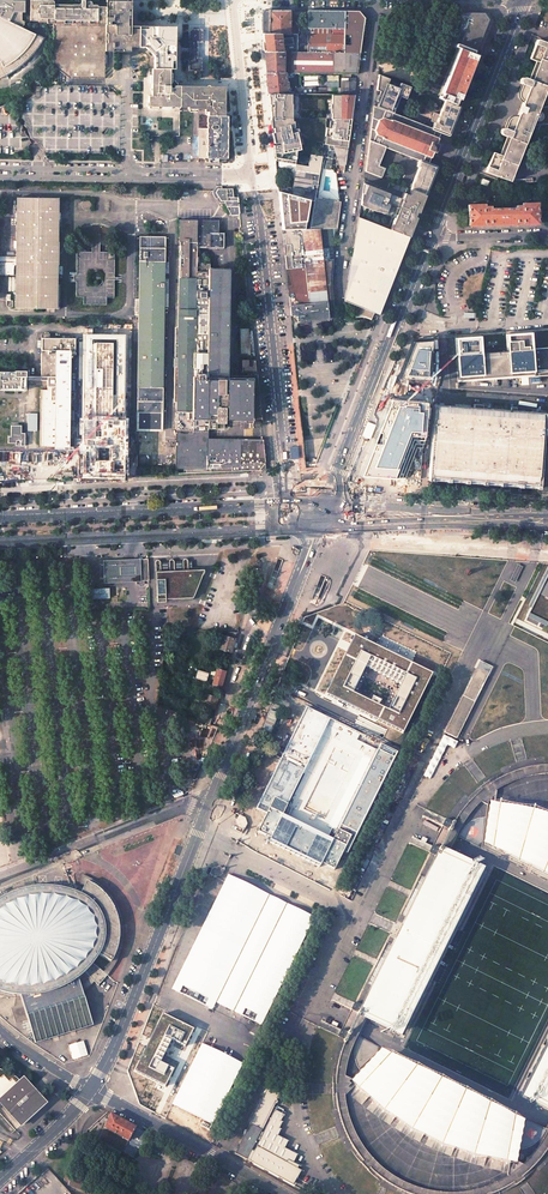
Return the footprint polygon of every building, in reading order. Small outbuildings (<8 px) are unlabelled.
[(7,75),(9,79),(13,77),(19,73),(26,67),(35,58),(31,55),(38,46),(31,39),(31,32),(22,28),(25,22),(24,22),(24,21),(22,19),(22,12),(24,12),(24,0),(12,0),(1,0),(0,0),(0,79),(7,75)] [(106,1),(98,0),(90,0),(80,0),(74,0),(58,0),(34,0),(33,17),(38,17),(38,23),(47,23),(47,25),(50,25),(50,26),(54,26),(53,49),(51,49),(51,53),(53,53),(53,66),(59,66),(59,70),(64,71),(64,74),(69,75),(69,78),(105,79),(105,67),(107,67),(107,56),(105,56),(105,51),(106,1)] [(108,0),(106,1),(105,51),(130,52),(130,48),(135,48),(139,48),(139,26),(135,26),(131,26),(131,21),(131,7),(131,1),(128,1),(127,0),(108,0)] [(265,10),(263,15),(263,28),(262,33),(294,34),(294,23),(290,23),(289,10),(276,10),(265,10)] [(325,11),(308,10),(308,52),(344,52),(345,11),(325,11)] [(352,11),(345,11),(344,52),(360,52),(365,18),(359,11),(352,11)] [(485,13),(457,13),(452,26),(461,29),(456,42),(461,44),(439,98),(445,100),(455,105),(457,99),(459,100),(477,55),(474,54),(488,19),(487,18),(486,17),(485,15),(485,13)] [(142,26),(139,26),(139,48),(144,48),(153,59),(153,69),(170,69),(175,69),(175,56),(175,40),(175,27),(171,27),(161,27),(151,26),(142,26)] [(202,30),(189,29),(189,41),(190,41),(190,58),(189,58),(189,70),(202,70),(202,58),(198,58),(198,42),(202,42),(202,36),(202,30)] [(297,34),(294,34),(262,33),(263,42),(264,52),(297,52),(297,34)] [(493,152),(485,172),(499,177),(510,181),(524,143),(531,146),(539,125),(547,123),(547,107),(541,107),(539,107),(547,83),(547,43),(537,39),(529,59),(538,62),(531,80),(525,78),(524,77),(523,77),(522,78),(521,78),(520,79),(520,80),(520,82),(520,83),(521,84),(522,84),(519,91),(519,94),(519,96),(520,98),(523,101),(517,117),(515,116),(514,116),(512,116),(511,117),(510,118),(509,119),(508,120),(505,128),(504,128),(503,128),(502,128),(501,129),(500,130),(500,131),(500,132),(500,133),(501,134),(502,135),(509,138),(502,155),(493,152)] [(297,52),(264,52),(265,63),(266,73),(293,73),(330,73),(357,74),(360,52),(344,52),(308,52),(297,52)] [(170,69),(153,69),(151,69),(151,75),(149,75),(149,84),(151,84),(150,96),(147,96),(147,109),(157,109),(157,107),(161,107),(161,109),(170,110),(170,108),(180,108),(180,86),(173,86),(173,89),(169,89),(169,84),(171,84),(171,79),(171,74),(170,74),(170,69)] [(267,83),(268,94),(299,94),(315,94),(315,86),(294,88),(293,73),(266,73),(267,83)] [(378,74),(374,105),(386,110),(386,109),(388,110),(387,111),(392,113),(399,96),(400,94),(406,97),(410,87),(400,83),(398,88),(387,84),(389,79),(378,74)] [(400,83),(389,79),(387,84),(398,88),(400,83)] [(192,86),(180,86),(180,108),(187,108),(187,110),(188,110),(188,112),(196,112),(196,110),(204,110),(204,115),(205,115),(207,115),(225,116),(225,96),(221,93),(221,89),(221,88),(221,86),(215,86),(192,86)] [(270,106),(271,118),(292,118),(300,119),(299,94),(268,94),(270,106)] [(341,94),(331,94),(330,119),(333,119),(351,119),(354,94),(341,94)] [(432,128),(432,129),(440,133),(448,135),(449,135),(460,106),(455,105),(445,100),(436,123),(434,122),(432,128)] [(432,129),(432,128),(392,113),(387,111),(388,110),(386,109),(386,110),(374,105),(369,140),(385,147),(419,160),(428,163),(430,158),(433,152),(434,152),(437,145),(436,144),(438,138),(440,133),(432,129)] [(207,129),(199,129),(199,136),(197,159),(207,159),(207,160),(208,161),(209,162),(210,163),(212,163),(214,163),(215,163),(216,162),(217,161),(218,159),(226,159),(227,156),(228,116),(225,116),(207,115),(207,129)] [(292,118),(271,118),(271,123),(275,161),(293,165),(296,150),(300,150),(297,140),(300,139),(297,128),(294,129),(293,121),(292,121),(292,118)] [(325,136),(324,145),(347,149),(351,119),(333,119),(331,128),(326,127),(325,136)] [(384,168),(378,165),(385,147),(369,140),(365,171),(380,177),(384,168)] [(308,167),(297,165),(293,188),(282,185),(281,186),(278,185),(278,191),(312,200),(315,201),(310,229),(320,229),(329,228),(336,228),(340,202),(314,197),(317,182),(319,169),(329,170),(330,169),(333,153),(336,154),(340,164),(345,165),(347,149),(324,145),(323,145),(321,157),(310,155),(308,167)] [(436,167),(436,166),(428,163),(419,160),(417,166),(419,167),(410,189),(426,195),(436,167)] [(397,197),(363,183),(360,205),(362,206),(365,207),(369,209),(372,210),(376,211),(380,211),(382,211),(396,215),(390,229),(409,237),(426,195),(410,189),(390,181),(388,187),(404,193),(403,196),(401,201),(396,199),(397,197)] [(232,188),(219,188),(216,192),(221,201),(224,201),(230,214),(240,213),(239,197),(232,197),(232,188)] [(312,200),(278,191),(282,229),(306,229),(312,200)] [(0,264),(0,262),(16,262),(16,307),(57,307),(58,198),(17,198),(16,259),(0,259),(0,264)] [(468,205),(468,225),(538,223),(537,203),(522,203),(521,204),(521,206),(512,206),(512,208),(493,208),(493,206),(484,206),(484,205),(483,204),(468,205)] [(390,229),(359,217),(344,300),(361,307),(354,308),(356,317),(363,316),(371,319),(374,312),(379,314),(409,237),(390,229)] [(176,463),(186,468),(186,473),(266,470),(263,440),(207,440),(208,428),(223,428),(223,418),(246,418),(247,422),(252,422),(252,427),(259,427),(259,422),(261,422),(256,375),(226,375),(227,269),(210,269),(210,255),(208,254),(208,252),(196,252),(196,247),(223,248),(224,233),(218,233),(218,228),(217,228),(216,221),(197,221),(197,220),(180,220),(176,463)] [(91,252),(76,251),(76,296),(84,296),(84,304),(104,304),(105,297),(113,297),(114,252),(100,252),(100,236),(91,236),(91,252)] [(137,412),(155,412),(155,415),(162,415),(165,237),(140,237),(137,412)] [(239,329),(240,354),(250,353),(249,328),(239,329)] [(126,332),(83,331),(82,418),(82,478),(123,478),(126,332)] [(41,333),(41,376),(26,376),(26,371),(15,370),(15,372),(0,371),(0,390),(26,390),(26,379),(47,380),(47,389),(40,389),(39,445),(69,446),(69,419),(73,420),(73,410),(75,410),(75,389),(74,389),(74,380),(70,380),(70,356),(75,356),(75,338),(49,337),(49,333),(41,333)] [(455,338),(457,358),(456,358),(458,380),(459,380),(459,382),(547,375),(547,347),(532,349),(531,349),(530,333),(506,335),(507,351),(481,353),(479,337),(455,338)] [(333,360),(332,346),(328,347),(327,341),(321,342),(321,348),(316,349),(317,359),(322,358),(322,361),(333,360)] [(434,341),(416,342),(402,379),(431,380),(434,341)] [(255,360),(242,360),(242,372),(256,372),(255,360)] [(365,476),(421,479),(426,403),(394,400),(365,476)] [(474,407),(433,404),(429,480),(456,482),(456,488),(458,488),(458,482),(510,486),(509,492),(512,492),(512,486),(540,489),(545,413),(516,410),(516,407),(510,406),(510,410),(482,408),(482,404),(474,404),(474,407)] [(26,431),(36,431),(36,413),(26,413),(26,431)] [(21,425),(11,424),(10,436),(8,436),(7,436),(7,442),(16,443),(16,445),(17,445),(17,447),(19,448),(23,448),(25,446),(25,433),(21,433),(21,425)] [(169,568),(160,568),(160,559),(160,558),(159,558),(159,557),(158,557),(157,557),(156,557),(155,558),(155,559),(157,599),(192,597),(203,570),(204,567),(188,567),(188,557),(187,557),(187,556),(186,556),(185,556),(184,556),(183,556),(183,557),(183,558),(183,567),(178,567),(174,568),(174,558),(173,557),(172,556),(171,556),(170,556),(169,557),(169,558),(169,568)] [(101,571),(101,582),(136,581),(136,584),(142,584),(142,580),(149,580),(147,559),(131,559),(101,560),(101,571)] [(523,567),(518,565),(509,581),(515,584),(523,567)] [(547,624),(547,566),(527,615),(547,624)] [(109,588),(92,588),(92,599),(110,598),(109,588)] [(222,635),(218,647),(231,651),(235,638),(222,635)] [(325,693),(403,731),(432,674),(353,636),(325,693)] [(480,662),(444,732),(456,738),(491,668),(480,662)] [(226,670),(217,668),(212,683),(221,686),(226,670)] [(194,678),(205,681),(207,673),(196,670),(194,678)] [(218,694),(206,691),(202,704),(215,708),(218,694)] [(290,804),(329,726),(332,719),(305,706),(255,807),(266,812),(256,831),(335,869),(395,751),(380,743),(377,749),(337,828),(332,838),(284,815),(290,804)] [(214,711),(206,709),(204,714),(212,717),(214,711)] [(210,723),(212,718),(198,713),(196,718),(210,723)] [(497,788),(516,779),(534,774),(547,773),(547,764),(542,764),(527,766),(503,775),(479,790),(456,816),(445,837),(440,848),(450,852),(455,842),(458,835),(466,816),(479,803),(488,794),(497,788)] [(458,835),(487,850),(491,822),(494,803),(496,792),(497,788),(488,794),(479,803),(466,816),(458,835)] [(496,792),(494,803),(491,822),(487,850),(504,859),(528,870),(547,880),(547,807),(520,798),(515,796),(496,792)] [(239,815),(236,821),(238,827),(243,829),(244,829),(246,824),(245,818),(239,815)] [(450,852),(440,848),(357,1014),(368,1019),(392,1032),(475,865),(450,852)] [(218,867),(213,869),(210,874),(216,877),(221,875),(224,869),(223,869),(218,867)] [(34,1041),(92,1023),(81,992),(95,981),(98,985),(107,975),(111,970),(122,950),(123,926),(116,902),(102,884),(81,873),(80,883),(84,885),(82,888),(80,891),(72,889),(58,884),(40,883),(33,884),(27,885),(9,891),(1,895),(0,895),(0,994),(15,998),(12,1009),(15,1022),(28,1020),(34,1041)] [(313,917),(227,875),(171,988),(259,1025),(313,917)] [(166,1014),(170,1000),(161,997),(157,1011),(166,1014)] [(193,1029),(162,1013),(147,1043),(133,1072),(164,1088),(174,1068),(161,1062),(173,1038),(185,1044),(193,1029)] [(368,1019),(357,1014),(351,1026),(346,1038),(336,1067),(336,1095),(340,1119),(343,1128),(348,1139),(364,1162),(385,1180),(409,1193),(413,1193),(490,1193),(495,1193),(514,1182),(533,1167),(547,1149),(547,1124),(546,1128),(536,1147),(522,1164),(514,1171),(507,1175),(488,1186),(470,1191),(447,1192),(426,1190),(410,1184),(395,1177),(383,1169),(371,1158),(360,1144),(353,1131),(348,1115),(343,1097),(344,1087),(344,1078),(348,1059),(359,1036),(362,1031),(368,1019)] [(343,1097),(347,1094),(387,1050),(359,1036),(348,1059),(344,1078),(344,1087),(343,1097)] [(83,1040),(67,1044),(71,1059),(87,1054),(83,1040)] [(240,1063),(200,1043),(170,1104),(211,1125),(240,1063)] [(516,1114),(387,1050),(347,1094),(361,1105),(366,1108),(390,1124),(395,1128),(420,1142),(425,1144),(452,1156),(485,1167),(492,1169),(508,1172),(516,1114)] [(529,1099),(547,1108),(547,1061),(529,1099)] [(21,1125),(45,1103),(37,1094),(34,1097),(31,1094),(29,1091),(32,1088),(23,1079),(20,1082),(15,1077),(4,1071),(0,1070),(0,1102),(21,1125)] [(279,1094),(268,1088),(247,1129),(244,1128),(243,1134),(242,1135),(244,1136),(235,1153),(247,1159),(248,1156),(273,1107),(279,1094)] [(276,1108),(273,1107),(248,1156),(247,1159),(249,1160),(248,1161),(292,1185),(300,1170),(298,1169),(299,1166),(292,1162),(297,1155),(284,1148),(288,1141),(277,1135),(281,1129),(279,1128),(282,1122),(280,1121),(282,1116),(283,1117),(284,1115),(281,1114),(283,1110),(277,1107),(276,1108)] [(150,1136),(110,1114),(108,1120),(105,1118),(104,1121),(107,1123),(100,1139),(101,1140),(97,1147),(119,1158),(122,1152),(129,1156),(134,1158),(139,1147),(143,1149),(150,1136)] [(546,1128),(516,1114),(508,1172),(507,1175),(514,1171),(522,1164),(536,1147),(546,1128)] [(94,1179),(73,1171),(69,1185),(90,1192),(94,1179)]
